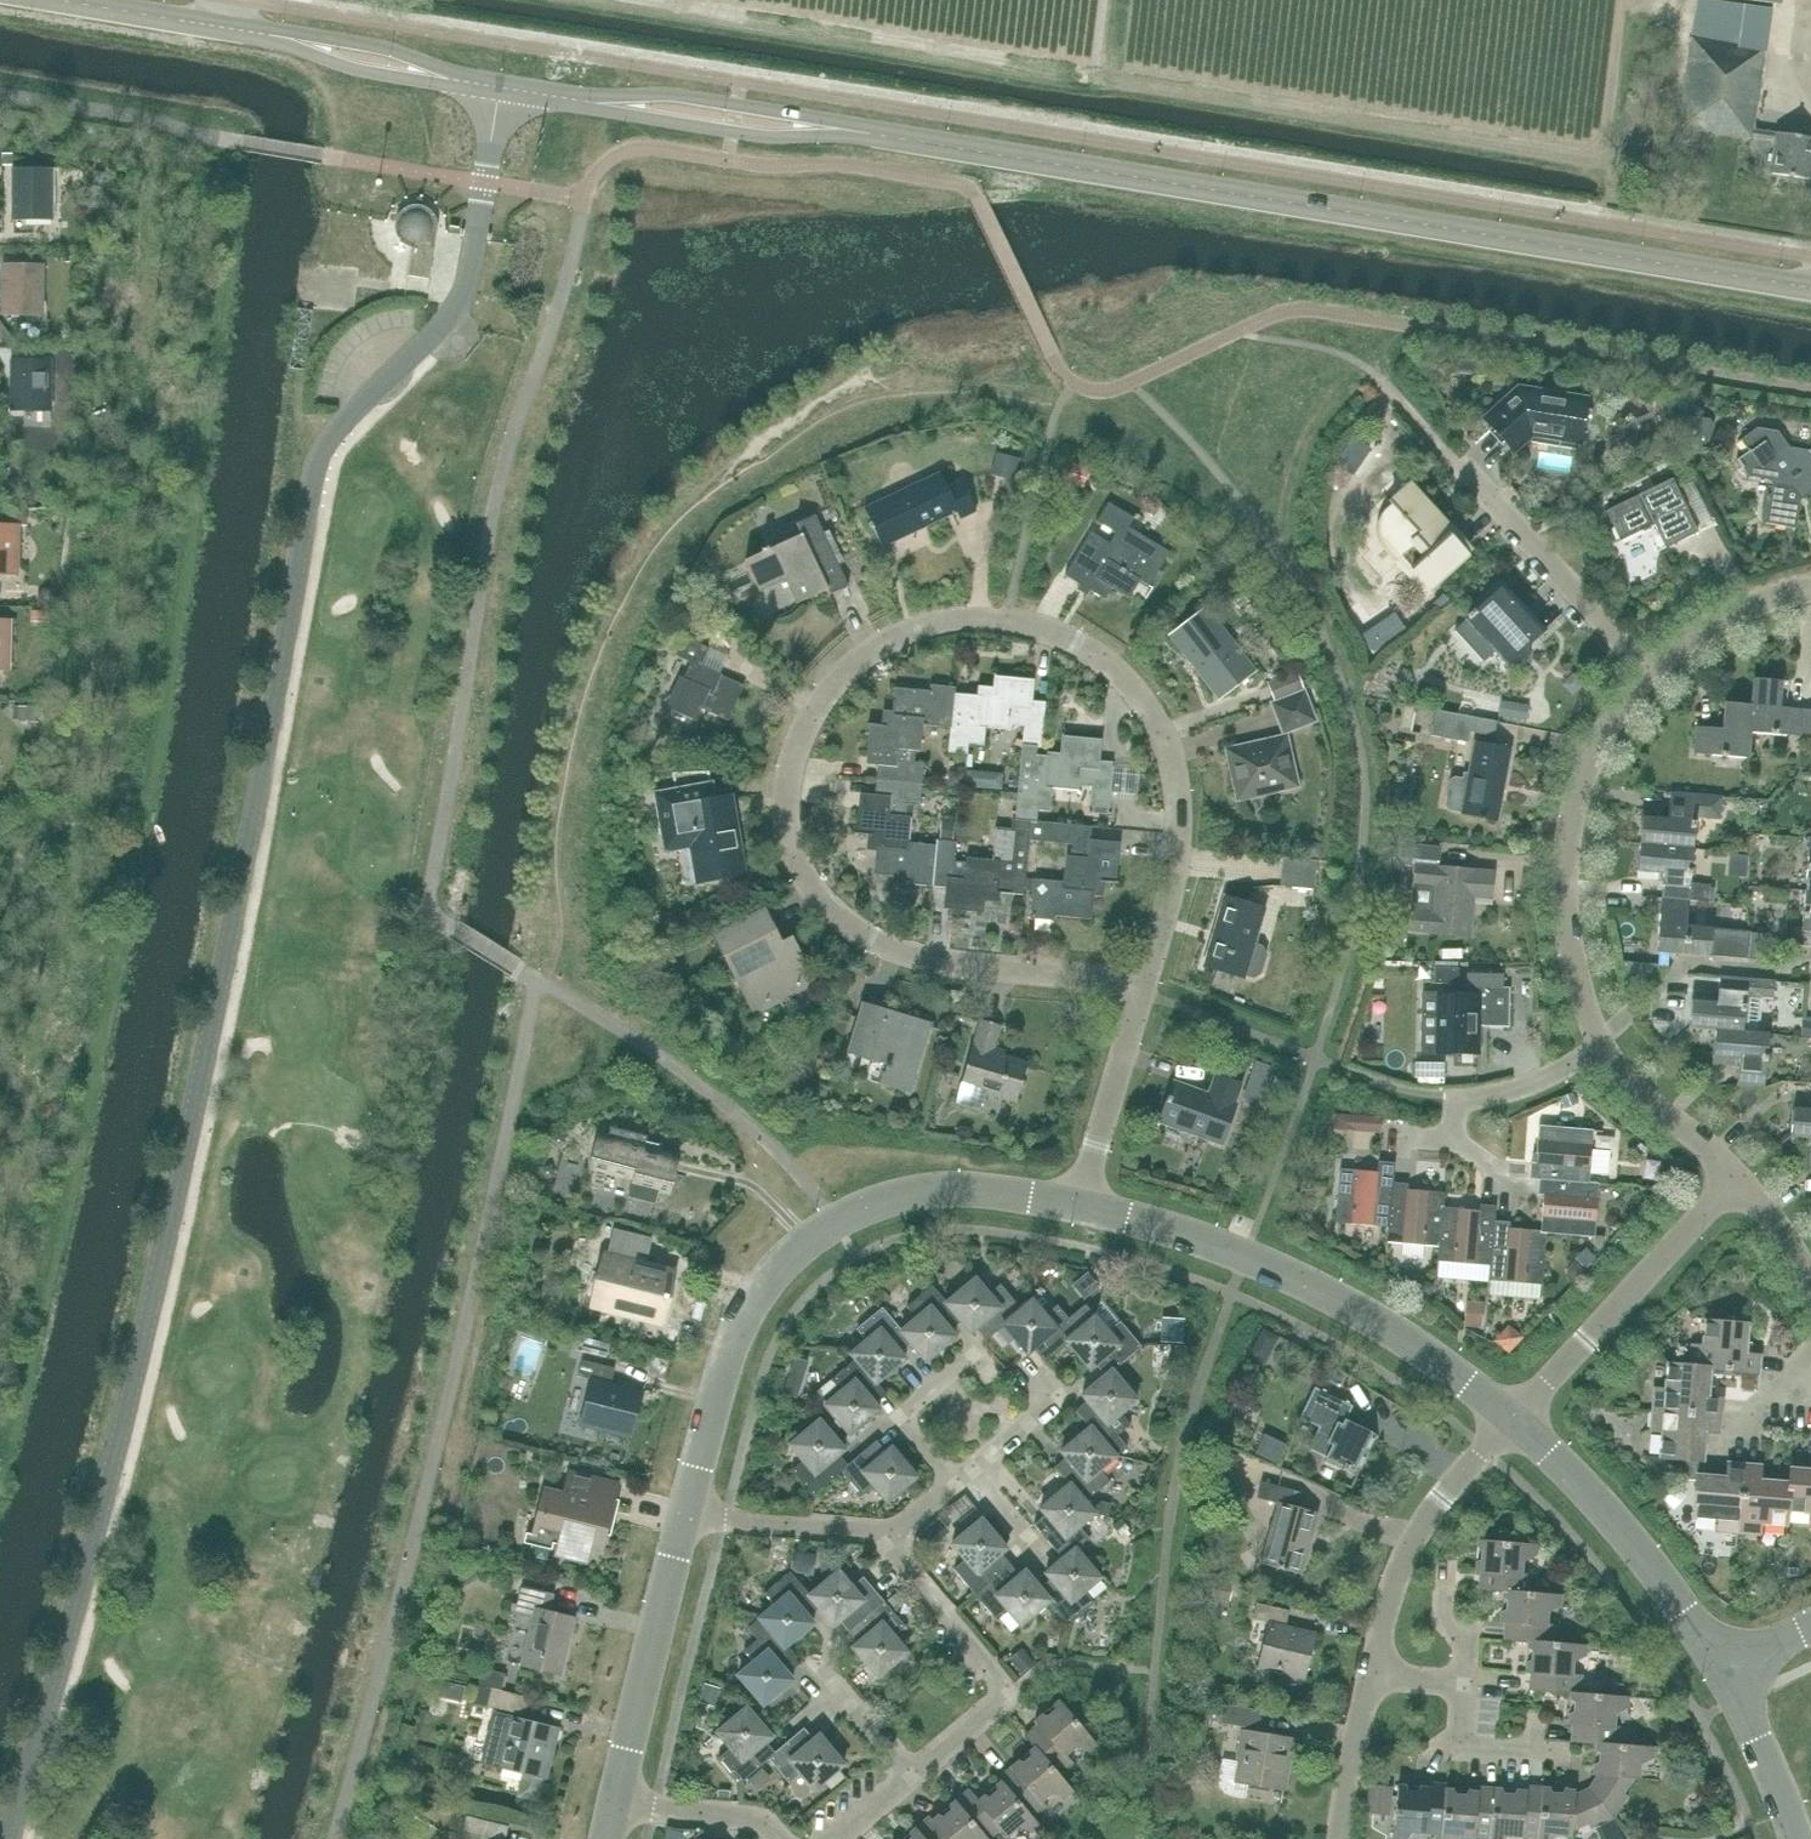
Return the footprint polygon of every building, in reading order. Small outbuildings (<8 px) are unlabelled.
[(1720,3),(1702,0),(1697,0),(1691,44),(1676,41),(1673,62),(1688,65),(1678,128),(1750,139),(1751,138),(1774,142),(1769,174),(1810,180),(1810,179),(1810,138),(1777,132),(1776,134),(1753,130),(1765,53),(1743,49),(1743,46),(1714,41),(1720,3)] [(51,218),(51,171),(27,171),(27,172),(15,172),(15,183),(14,182),(13,218),(51,218)] [(418,220),(420,207),(419,207),(418,210),(409,211),(402,216),(399,224),(399,232),(405,240),(413,243),(407,277),(408,278),(409,276),(429,279),(429,278),(428,278),(433,248),(434,248),(434,247),(431,246),(432,239),(431,231),(426,223),(418,220)] [(41,314),(42,267),(4,266),(4,314),(41,314)] [(12,409),(50,409),(50,362),(25,362),(25,363),(14,363),(14,374),(12,374),(12,409)] [(1579,442),(1586,399),(1519,388),(1485,418),(1514,451),(1538,429),(1560,432),(1559,438),(1579,442)] [(1686,416),(1681,439),(1688,456),(1706,449),(1713,427),(1709,420),(1686,416)] [(1800,500),(1810,492),(1810,454),(1809,450),(1789,447),(1778,431),(1757,428),(1740,439),(1748,451),(1737,459),(1749,476),(1769,480),(1773,485),(1775,485),(1768,524),(1795,528),(1800,500)] [(996,450),(990,473),(1015,479),(1021,457),(996,450)] [(960,479),(946,486),(940,473),(864,509),(885,554),(892,551),(889,544),(957,512),(960,519),(976,512),(960,479)] [(1665,548),(1696,532),(1671,480),(1606,511),(1620,540),(1654,524),(1665,548)] [(1434,528),(1443,520),(1409,484),(1390,502),(1398,510),(1390,517),(1387,521),(1384,525),(1384,535),(1386,540),(1400,554),(1399,555),(1429,588),(1466,555),(1448,535),(1444,540),(1444,539),(1445,537),(1445,536),(1444,535),(1444,534),(1443,533),(1439,529),(1439,528),(1437,528),(1435,528),(1434,528)] [(1128,528),(1134,519),(1108,503),(1097,522),(1117,534),(1110,545),(1090,533),(1065,576),(1105,600),(1112,588),(1128,598),(1139,581),(1149,586),(1169,553),(1128,528)] [(829,595),(848,586),(816,515),(796,524),(798,530),(766,545),(767,547),(761,550),(762,553),(745,561),(760,591),(785,579),(797,604),(826,590),(829,595)] [(14,563),(15,527),(0,527),(0,562),(14,563)] [(1526,647),(1544,631),(1503,586),(1484,603),(1483,601),(1476,608),(1477,609),(1454,630),(1483,662),(1499,647),(1516,665),(1531,651),(1526,647)] [(1219,697),(1253,671),(1205,609),(1171,635),(1219,697)] [(707,641),(713,629),(694,620),(688,632),(707,641)] [(1278,657),(1288,650),(1276,635),(1267,643),(1278,657)] [(701,666),(709,648),(685,638),(676,656),(691,663),(683,680),(680,678),(667,707),(695,719),(700,708),(727,720),(744,685),(701,666)] [(1274,700),(1302,689),(1296,673),(1268,684),(1274,700)] [(1779,707),(1781,681),(1753,678),(1751,705),(1752,705),(1750,732),(1802,737),(1804,709),(1779,707)] [(1023,698),(1025,682),(993,679),(992,691),(981,690),(980,696),(955,694),(954,693),(951,728),(950,728),(948,753),(967,755),(968,745),(983,746),(985,723),(1023,727),(1021,746),(1037,747),(1037,748),(1041,748),(1045,702),(1031,701),(1032,699),(1023,698)] [(955,687),(936,685),(932,685),(931,691),(894,688),(892,715),(886,714),(885,726),(873,724),(870,756),(878,757),(876,780),(922,785),(924,764),(914,763),(917,725),(950,728),(951,728),(954,693),(955,694),(955,687)] [(1284,734),(1315,722),(1304,692),(1272,704),(1284,734)] [(1752,705),(1751,705),(1725,702),(1723,728),(1697,726),(1694,754),(1748,758),(1750,732),(1752,705)] [(1804,709),(1802,737),(1810,738),(1810,710),(1804,709)] [(1494,736),(1496,722),(1435,710),(1430,735),(1468,742),(1470,732),(1494,736)] [(1239,798),(1296,785),(1285,738),(1228,751),(1239,798)] [(1091,758),(1092,742),(1061,739),(1059,757),(1036,755),(1037,748),(1037,747),(1021,746),(1015,820),(1014,820),(1030,822),(1036,823),(1036,822),(1038,810),(1050,811),(1053,783),(1091,787),(1089,806),(1108,808),(1113,762),(1099,761),(1099,759),(1091,758)] [(1497,820),(1511,749),(1474,742),(1467,780),(1454,778),(1450,780),(1445,805),(1448,810),(1461,812),(1461,813),(1497,820)] [(730,799),(713,802),(708,772),(675,774),(677,792),(657,795),(665,849),(692,845),(698,881),(742,873),(730,799)] [(920,806),(922,785),(876,780),(874,804),(862,803),(859,834),(871,836),(870,847),(876,848),(873,874),(910,878),(909,884),(932,886),(936,845),(936,846),(903,842),(906,804),(920,806)] [(1719,819),(1721,797),(1670,793),(1668,819),(1642,817),(1639,844),(1693,848),(1696,817),(1719,819)] [(1014,820),(1015,820),(1012,819),(1011,829),(995,828),(991,865),(953,862),(955,842),(954,842),(937,840),(936,840),(936,846),(936,845),(932,886),(945,887),(945,889),(954,890),(952,906),(984,909),(985,897),(996,899),(997,892),(1023,895),(1029,840),(1028,840),(1030,822),(1014,820)] [(1036,822),(1036,823),(1030,822),(1028,840),(1029,840),(1072,844),(1068,882),(1034,879),(1030,918),(1054,921),(1054,916),(1091,919),(1093,893),(1100,893),(1101,882),(1113,883),(1116,852),(1100,850),(1101,841),(1090,840),(1092,827),(1036,822)] [(937,840),(954,842),(956,825),(938,824),(937,840)] [(1440,861),(1441,847),(1402,843),(1400,857),(1440,861)] [(1689,901),(1693,848),(1639,844),(1637,871),(1663,873),(1661,898),(1689,901)] [(1314,889),(1316,860),(1283,857),(1280,886),(1314,889)] [(1412,911),(1411,929),(1468,935),(1472,896),(1489,898),(1492,873),(1417,866),(1415,882),(1412,911)] [(1805,891),(1802,933),(1791,932),(1789,948),(1800,944),(1810,945),(1810,892),(1805,891)] [(1224,897),(1203,965),(1244,978),(1245,975),(1252,977),(1260,973),(1265,955),(1261,947),(1254,945),(1265,909),(1258,907),(1224,897)] [(1686,926),(1689,901),(1661,898),(1657,951),(1748,959),(1750,931),(1686,926)] [(789,942),(779,947),(763,916),(719,939),(745,988),(755,983),(766,1004),(810,981),(789,942)] [(666,958),(689,946),(683,933),(659,945),(666,958)] [(1470,951),(1470,939),(1449,939),(1449,950),(1470,951)] [(1434,967),(1434,983),(1458,984),(1458,968),(1434,967)] [(1437,998),(1436,1048),(1477,1049),(1478,1022),(1508,1023),(1509,987),(1502,987),(1502,974),(1466,973),(1466,987),(1465,997),(1465,999),(1437,998)] [(1691,1000),(1689,1028),(1715,1030),(1715,1029),(1743,1032),(1743,1031),(1757,1032),(1760,997),(1772,998),(1774,981),(1747,979),(1720,976),(1718,994),(1705,992),(1705,995),(1692,993),(1691,1000)] [(884,1011),(886,1003),(869,998),(865,1011),(863,1010),(851,1052),(886,1062),(885,1067),(888,1068),(884,1083),(908,1090),(928,1024),(884,1011)] [(993,1052),(1001,1026),(981,1020),(973,1047),(973,1046),(959,1091),(958,1091),(954,1103),(979,1111),(985,1093),(1016,1102),(1027,1062),(993,1052)] [(1715,1030),(1713,1056),(1739,1059),(1737,1085),(1764,1087),(1765,1079),(1769,1033),(1757,1032),(1743,1031),(1743,1032),(1715,1029),(1715,1030)] [(1256,1062),(1243,1097),(1261,1104),(1274,1069),(1256,1062)] [(1444,1063),(1415,1062),(1415,1078),(1444,1078),(1444,1063)] [(1234,1103),(1241,1084),(1215,1075),(1208,1094),(1174,1081),(1159,1122),(1221,1144),(1236,1104),(1234,1103)] [(1286,1094),(1291,1083),(1275,1077),(1271,1088),(1286,1094)] [(1793,1108),(1790,1135),(1810,1137),(1810,1110),(1793,1108)] [(1334,1114),(1332,1129),(1334,1129),(1354,1131),(1355,1116),(1334,1114)] [(1591,1150),(1592,1130),(1539,1126),(1536,1163),(1531,1163),(1530,1179),(1539,1180),(1539,1179),(1588,1183),(1589,1174),(1607,1175),(1609,1151),(1591,1150)] [(643,1150),(646,1136),(610,1127),(607,1138),(599,1136),(595,1153),(598,1154),(595,1162),(636,1172),(630,1198),(655,1204),(659,1187),(669,1190),(677,1159),(643,1150)] [(1392,1183),(1394,1163),(1379,1162),(1377,1173),(1340,1169),(1335,1222),(1387,1227),(1388,1227),(1392,1183)] [(1588,1183),(1539,1179),(1539,1180),(1538,1194),(1544,1195),(1541,1231),(1541,1232),(1546,1232),(1546,1233),(1594,1237),(1598,1183),(1588,1183)] [(1407,1184),(1392,1183),(1388,1227),(1387,1227),(1386,1242),(1438,1246),(1439,1246),(1442,1208),(1443,1208),(1444,1193),(1407,1190),(1407,1184)] [(1496,1206),(1480,1205),(1479,1211),(1443,1208),(1442,1208),(1439,1246),(1438,1246),(1437,1261),(1489,1265),(1490,1265),(1494,1221),(1495,1221),(1496,1206)] [(1509,1222),(1495,1221),(1494,1221),(1490,1265),(1489,1265),(1488,1280),(1541,1285),(1546,1233),(1546,1232),(1541,1232),(1541,1231),(1509,1228),(1509,1222)] [(643,1266),(647,1252),(599,1240),(596,1255),(625,1263),(614,1309),(661,1321),(673,1273),(643,1266)] [(1584,1249),(1575,1259),(1586,1269),(1592,1263),(1595,1259),(1584,1249)] [(989,1294),(976,1280),(975,1278),(947,1303),(946,1303),(962,1321),(961,1322),(971,1333),(976,1328),(986,1340),(1003,1325),(1003,1324),(1021,1309),(1000,1284),(989,1294)] [(946,1303),(947,1303),(932,1285),(907,1307),(916,1318),(901,1331),(912,1343),(911,1344),(925,1361),(955,1336),(950,1330),(961,1322),(962,1321),(946,1303)] [(1057,1305),(1046,1315),(1032,1299),(1021,1309),(1003,1324),(1003,1325),(1027,1354),(1033,1349),(1043,1360),(1066,1341),(1066,1340),(1078,1330),(1057,1305)] [(1482,1301),(1465,1300),(1462,1326),(1480,1327),(1482,1301)] [(901,1331),(882,1308),(857,1329),(866,1341),(851,1354),(855,1360),(856,1359),(876,1383),(877,1383),(905,1358),(900,1353),(911,1344),(912,1343),(901,1331)] [(1120,1321),(1108,1331),(1095,1315),(1078,1330),(1066,1340),(1066,1341),(1090,1370),(1096,1365),(1105,1375),(1105,1376),(1112,1370),(1112,1371),(1141,1347),(1120,1321)] [(1745,1354),(1747,1324),(1705,1320),(1703,1346),(1692,1345),(1690,1365),(1690,1366),(1710,1368),(1710,1369),(1739,1371),(1755,1373),(1758,1373),(1759,1355),(1745,1354)] [(1511,1329),(1498,1344),(1507,1352),(1520,1337),(1511,1329)] [(877,1383),(876,1383),(856,1359),(855,1360),(815,1393),(850,1435),(880,1410),(875,1404),(886,1394),(877,1383)] [(611,1383),(614,1369),(581,1360),(578,1376),(593,1380),(582,1426),(629,1438),(641,1390),(611,1383)] [(1690,1366),(1690,1365),(1668,1363),(1666,1389),(1655,1388),(1653,1410),(1720,1415),(1722,1399),(1707,1397),(1710,1369),(1710,1368),(1690,1366)] [(1137,1400),(1112,1371),(1112,1370),(1105,1376),(1105,1375),(1082,1395),(1087,1400),(1075,1410),(1090,1427),(1106,1445),(1116,1456),(1127,1447),(1117,1435),(1131,1424),(1121,1413),(1137,1400)] [(1755,1373),(1739,1371),(1738,1388),(1754,1389),(1755,1373)] [(1372,1417),(1385,1386),(1369,1379),(1356,1410),(1372,1417)] [(1346,1420),(1353,1406),(1314,1387),(1300,1418),(1319,1427),(1308,1449),(1357,1473),(1375,1434),(1346,1420)] [(1719,1432),(1720,1415),(1653,1410),(1652,1431),(1662,1432),(1660,1458),(1702,1461),(1704,1431),(1719,1432)] [(844,1450),(844,1449),(820,1420),(790,1445),(803,1461),(792,1470),(813,1496),(842,1472),(841,1471),(848,1465),(839,1454),(844,1450)] [(1106,1445),(1090,1427),(1061,1452),(1066,1457),(1054,1467),(1069,1484),(1085,1502),(1110,1481),(1100,1470),(1116,1456),(1106,1445)] [(892,1447),(886,1452),(876,1440),(848,1465),(841,1471),(842,1472),(862,1496),(874,1486),(887,1502),(917,1477),(892,1447)] [(1682,1476),(1683,1464),(1671,1463),(1670,1475),(1682,1476)] [(1744,1465),(1729,1463),(1727,1463),(1726,1478),(1696,1475),(1693,1517),(1718,1519),(1717,1530),(1739,1532),(1744,1465)] [(1760,1480),(1761,1466),(1744,1465),(1739,1532),(1760,1534),(1761,1523),(1787,1525),(1788,1511),(1787,1511),(1789,1483),(1788,1483),(1760,1480)] [(1790,1469),(1788,1483),(1789,1483),(1787,1511),(1788,1511),(1810,1513),(1810,1470),(1790,1469)] [(544,1488),(535,1527),(561,1533),(555,1555),(586,1563),(589,1549),(601,1552),(618,1483),(569,1471),(564,1493),(544,1488)] [(913,1496),(921,1489),(914,1481),(905,1489),(913,1496)] [(1295,1508),(1299,1492),(1261,1482),(1257,1498),(1279,1504),(1262,1564),(1300,1574),(1316,1513),(1295,1508)] [(1085,1502),(1069,1484),(1040,1508),(1045,1514),(1034,1524),(1063,1559),(1075,1549),(1076,1549),(1089,1538),(1079,1527),(1095,1513),(1085,1502)] [(1001,1553),(1007,1548),(982,1519),(971,1528),(965,1520),(954,1529),(960,1537),(954,1542),(952,1544),(965,1560),(954,1569),(975,1594),(1010,1564),(1001,1553)] [(954,1542),(960,1537),(954,1529),(947,1535),(954,1542)] [(1535,1555),(1536,1544),(1477,1540),(1475,1572),(1480,1572),(1478,1589),(1503,1591),(1537,1593),(1537,1588),(1530,1587),(1531,1574),(1521,1573),(1522,1561),(1535,1555)] [(1100,1578),(1076,1549),(1075,1549),(1063,1559),(1045,1573),(1050,1579),(1040,1588),(1039,1588),(1050,1601),(1049,1601),(1069,1624),(1094,1603),(1084,1591),(1100,1578)] [(807,1573),(810,1555),(795,1552),(792,1570),(807,1573)] [(1025,1570),(1019,1575),(1010,1564),(975,1594),(996,1619),(1007,1610),(1021,1625),(1049,1601),(1050,1601),(1039,1588),(1040,1588),(1025,1570)] [(863,1577),(852,1586),(838,1571),(810,1595),(809,1595),(820,1608),(819,1608),(834,1625),(839,1621),(849,1632),(884,1602),(863,1577)] [(809,1595),(810,1595),(790,1572),(765,1593),(775,1605),(759,1618),(769,1630),(769,1629),(784,1648),(785,1647),(813,1623),(809,1617),(819,1608),(820,1608),(809,1595)] [(1570,1585),(1569,1579),(1564,1576),(1558,1577),(1554,1582),(1555,1588),(1560,1591),(1566,1590),(1570,1585)] [(1230,1595),(1233,1585),(1209,1580),(1207,1589),(1230,1595)] [(550,1612),(554,1594),(521,1586),(517,1605),(536,1610),(522,1665),(560,1675),(574,1618),(550,1612)] [(1537,1593),(1503,1591),(1500,1622),(1505,1623),(1504,1640),(1528,1641),(1562,1644),(1562,1643),(1562,1638),(1555,1638),(1556,1624),(1546,1624),(1547,1611),(1560,1605),(1561,1595),(1537,1593)] [(896,1606),(905,1598),(899,1592),(890,1599),(896,1606)] [(894,1636),(905,1627),(884,1602),(849,1632),(858,1643),(853,1648),(877,1677),(907,1652),(894,1636)] [(1285,1625),(1289,1611),(1256,1603),(1252,1619),(1268,1622),(1257,1669),(1305,1680),(1316,1632),(1285,1625)] [(785,1647),(784,1648),(769,1629),(769,1630),(744,1650),(754,1662),(738,1675),(763,1705),(793,1680),(788,1674),(799,1664),(785,1647)] [(1562,1643),(1562,1644),(1528,1641),(1525,1673),(1530,1673),(1529,1690),(1570,1693),(1587,1694),(1587,1693),(1588,1688),(1580,1688),(1582,1675),(1572,1674),(1573,1661),(1585,1655),(1586,1645),(1562,1643)] [(1021,1672),(1033,1663),(1022,1650),(1010,1659),(1021,1672)] [(501,1690),(505,1674),(481,1668),(477,1685),(501,1690)] [(1621,1696),(1622,1685),(1607,1684),(1607,1694),(1621,1696)] [(529,1697),(501,1690),(477,1685),(473,1703),(525,1716),(529,1697)] [(1587,1693),(1587,1694),(1570,1693),(1568,1724),(1573,1725),(1571,1742),(1595,1744),(1595,1743),(1629,1746),(1630,1745),(1630,1740),(1623,1740),(1624,1726),(1614,1726),(1615,1713),(1628,1707),(1629,1697),(1587,1693)] [(1089,1751),(1097,1745),(1059,1700),(1034,1721),(1037,1725),(1024,1736),(1034,1747),(1063,1780),(1067,1776),(1062,1771),(1072,1762),(1066,1755),(1076,1747),(1089,1751)] [(1258,1729),(1262,1710),(1223,1704),(1220,1723),(1258,1729)] [(766,1742),(772,1737),(747,1707),(717,1732),(730,1748),(719,1758),(740,1783),(769,1759),(776,1753),(775,1752),(766,1742)] [(495,1714),(483,1761),(497,1765),(524,1772),(518,1795),(538,1800),(544,1777),(545,1777),(557,1729),(523,1721),(495,1714)] [(819,1734),(813,1739),(804,1728),(775,1752),(776,1753),(769,1759),(790,1783),(801,1774),(814,1789),(844,1764),(819,1734)] [(1284,1788),(1292,1740),(1243,1732),(1238,1762),(1224,1759),(1220,1778),(1221,1786),(1225,1792),(1233,1795),(1245,1797),(1248,1782),(1284,1788)] [(1630,1745),(1629,1746),(1595,1743),(1595,1744),(1593,1775),(1598,1775),(1589,1788),(1613,1817),(1627,1796),(1623,1793),(1634,1778),(1639,1778),(1640,1763),(1653,1757),(1654,1747),(1630,1745)] [(1063,1780),(1034,1747),(998,1778),(1000,1782),(1001,1781),(1036,1822),(1040,1819),(1035,1813),(1045,1805),(1042,1801),(1052,1793),(1065,1798),(1073,1791),(1063,1780)] [(755,1787),(769,1776),(762,1769),(749,1780),(755,1787)] [(1036,1822),(1001,1781),(1000,1782),(979,1800),(969,1789),(955,1801),(987,1838),(994,1838),(992,1837),(1000,1830),(1006,1837),(1018,1827),(1031,1832),(1039,1825),(1036,1822)] [(1448,1784),(1428,1782),(1428,1787),(1398,1785),(1393,1838),(1406,1838),(1411,1832),(1437,1834),(1437,1838),(1442,1838),(1447,1789),(1448,1784)] [(1495,1788),(1476,1786),(1476,1791),(1447,1789),(1442,1838),(1457,1838),(1459,1837),(1485,1838),(1490,1838),(1495,1788)] [(1543,1787),(1524,1786),(1524,1790),(1495,1788),(1490,1838),(1505,1838),(1507,1836),(1533,1838),(1538,1838),(1543,1787)] [(1574,1790),(1543,1787),(1538,1838),(1552,1838),(1555,1835),(1571,1836),(1571,1831),(1588,1823),(1590,1828),(1613,1817),(1589,1788),(1574,1795),(1574,1790)] [(955,1801),(932,1820),(929,1816),(915,1828),(924,1838),(987,1838),(955,1801)] [(505,1825),(466,1816),(460,1838),(501,1838),(505,1825)] [(915,1828),(902,1838),(924,1838),(915,1828)]
